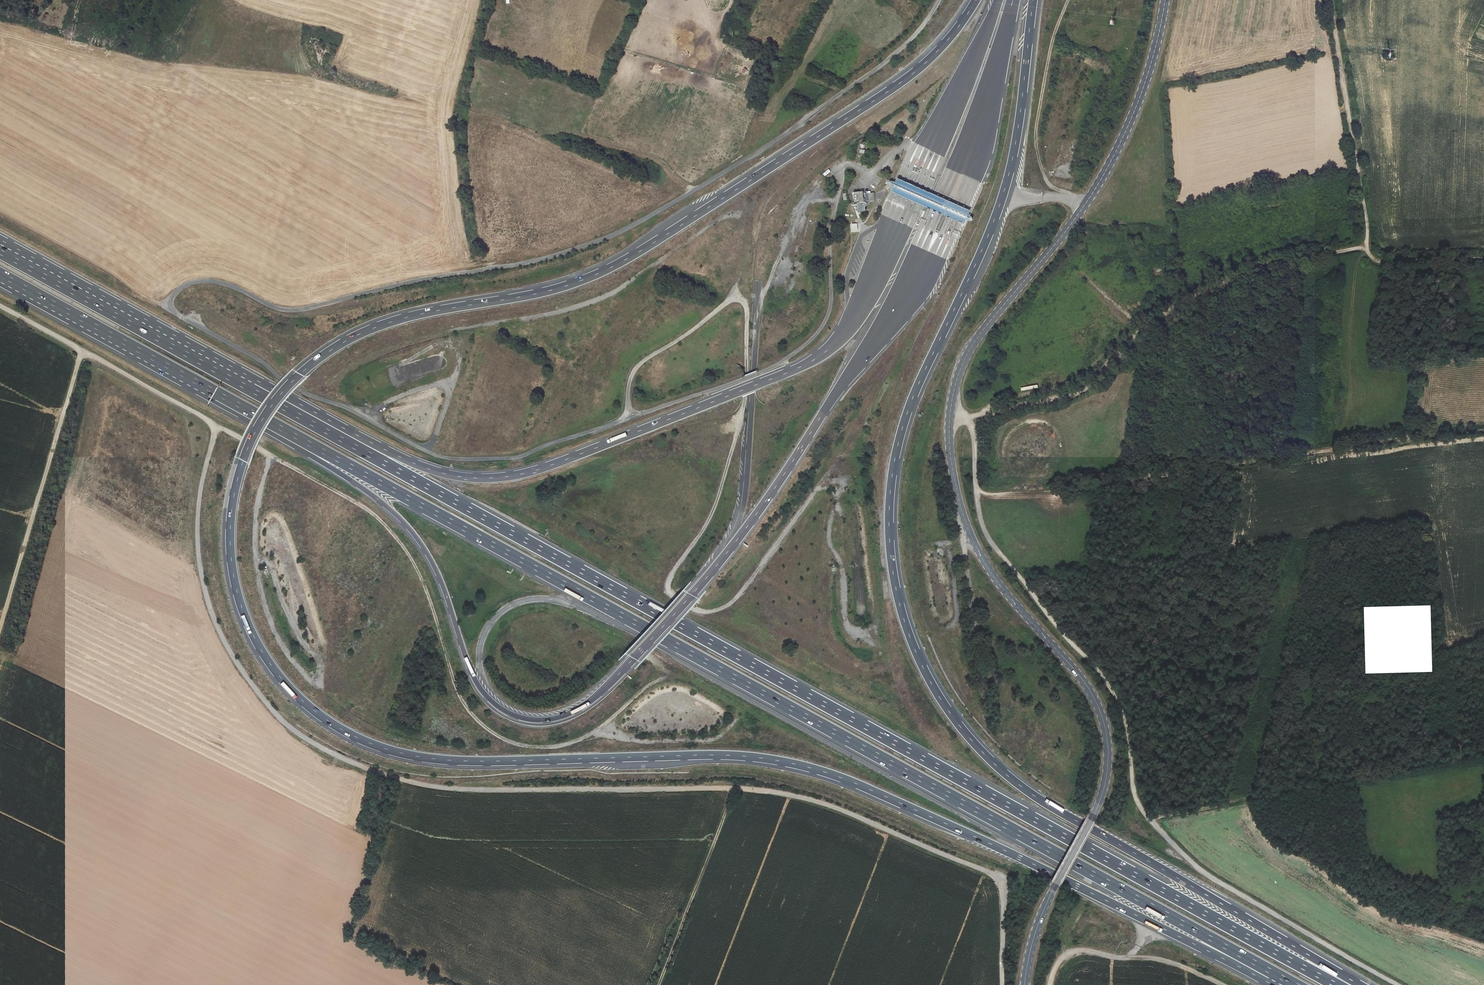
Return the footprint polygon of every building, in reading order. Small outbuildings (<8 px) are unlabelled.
[(899,178),(893,192),(963,223),(969,209),(899,178)] [(863,193),(863,191),(859,192),(853,193),(854,202),(859,201),(859,202),(857,203),(857,206),(855,210),(858,212),(866,211),(865,207),(868,204),(865,202),(864,202),(866,202),(866,192),(863,193)]
